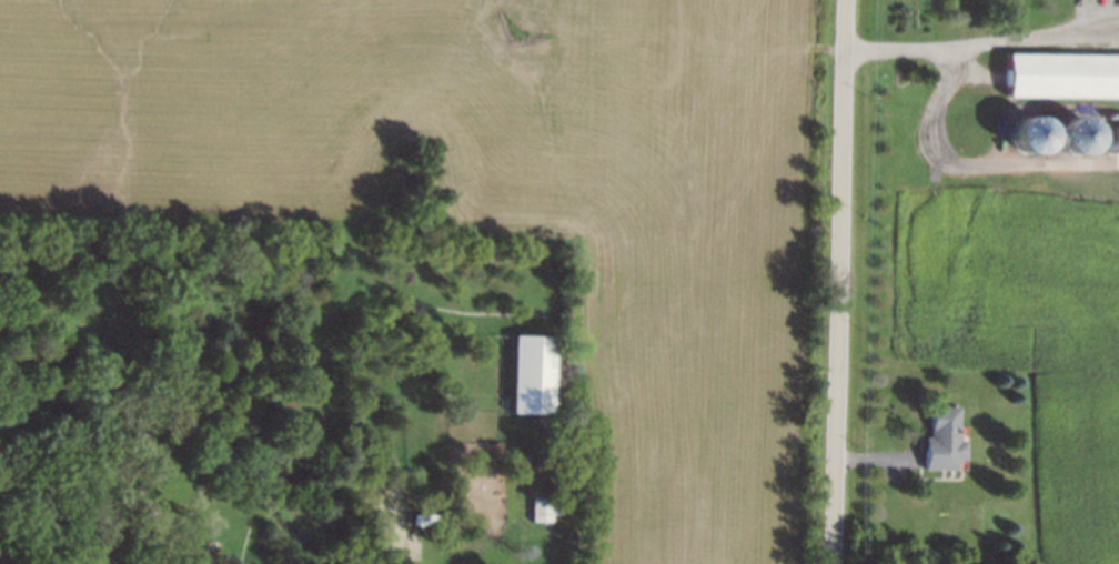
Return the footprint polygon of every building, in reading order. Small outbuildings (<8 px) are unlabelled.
[(1010,98),(1118,98),(1118,56),(1010,54),(1010,98)] [(1054,127),(1066,157),(1098,144),(1085,114),(1054,127)] [(1012,151),(1044,155),(1049,120),(1017,116),(1012,151)] [(511,412),(552,413),(555,336),(513,335),(511,412)] [(962,411),(962,469),(926,470),(926,410),(962,411)] [(535,453),(535,467),(552,467),(552,452),(535,453)] [(532,497),(532,522),(553,523),(553,498),(532,497)]
